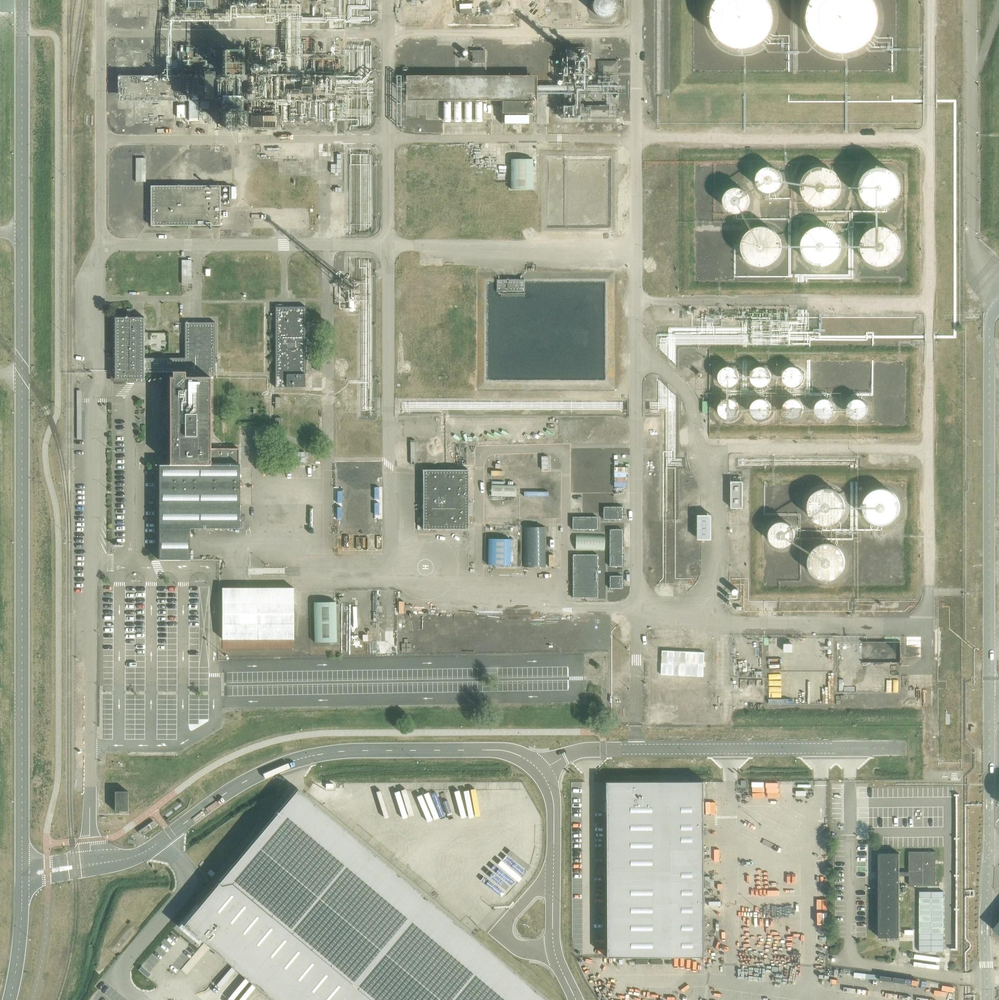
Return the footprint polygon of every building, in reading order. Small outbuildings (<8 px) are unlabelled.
[(0,14),(15,14),(15,0),(0,0),(0,1),(0,10),(0,14)] [(616,4),(615,0),(593,0),(592,1),(592,4),(593,8),(593,10),(595,12),(597,14),(599,15),(603,16),(605,16),(608,15),(610,14),(612,13),(613,11),(614,9),(615,7),(616,4)] [(708,16),(709,24),(712,31),(717,38),(724,42),(731,45),(739,46),(747,45),(755,42),(761,36),(766,30),(769,22),(770,14),(768,6),(765,0),(712,0),(711,1),(708,8),(708,16)] [(820,43),(827,47),(836,49),(844,49),(853,47),(860,43),(867,37),(871,30),(874,22),(875,13),(874,4),(872,0),(807,0),(805,6),(804,14),(805,23),(808,31),(813,38),(820,43)] [(484,63),(484,50),(472,50),(472,63),(484,63)] [(619,59),(602,60),(602,71),(619,70),(619,59)] [(179,75),(119,74),(119,98),(141,98),(141,87),(150,87),(150,86),(157,86),(157,97),(179,97),(179,75)] [(501,124),(512,124),(531,124),(531,115),(534,115),(534,100),(536,100),(536,75),(405,76),(405,100),(501,100),(501,124)] [(351,123),(371,124),(373,89),(353,88),(351,123)] [(186,105),(177,105),(177,117),(186,117),(186,105)] [(145,182),(146,158),(136,158),(136,182),(145,182)] [(332,159),(332,172),(342,172),(342,159),(332,159)] [(533,159),(511,159),(511,189),(533,189),(533,159)] [(902,184),(902,180),(901,176),(899,173),(896,170),(894,167),(890,165),(887,164),(882,163),(877,164),(874,165),(869,167),(867,169),(864,173),(862,176),(861,180),(861,184),(861,187),(862,191),(863,194),(866,198),(870,201),(873,203),(877,204),(880,205),(884,205),(888,204),(892,202),(895,200),(898,196),(900,193),(902,188),(902,184)] [(843,190),(843,186),(843,182),(842,178),(840,174),(837,171),(835,169),(831,167),(827,165),(823,165),(820,165),(816,166),(812,168),(809,170),(806,173),(804,176),(803,180),(802,184),(802,188),(803,191),(804,195),(806,198),(809,201),(812,204),(816,205),(820,206),(823,206),(827,206),(831,204),(835,202),(838,200),(840,197),(842,193),(843,190)] [(783,180),(783,177),(782,174),(781,172),(779,170),(777,168),(775,167),(772,167),(770,166),(767,167),(764,168),(762,169),(760,171),(759,173),(758,175),(757,178),(757,180),(757,183),(758,185),(759,187),(761,189),(762,190),(765,192),(768,193),(770,193),(773,192),(775,192),(778,190),(780,189),(781,186),(782,185),(783,182),(783,180)] [(220,225),(220,207),(220,185),(150,185),(150,225),(220,225)] [(751,200),(751,197),(750,195),(749,193),(747,191),(745,189),(743,188),(740,187),(738,187),(735,187),(732,188),(731,189),(728,191),(727,193),(726,195),(725,198),(725,200),(725,203),(726,205),(727,208),(729,210),(732,212),(734,212),(736,213),(738,213),(740,213),(743,212),(744,212),(747,210),(749,207),(750,205),(751,203),(751,200)] [(843,245),(842,241),(841,237),(839,234),(837,231),(834,228),(831,226),(827,225),(823,224),(820,224),(816,225),(812,227),(808,230),(805,233),(803,236),(802,240),(801,245),(802,249),(803,253),(805,257),(807,259),(810,262),(814,264),(818,265),(821,266),(826,265),(830,264),(833,263),(836,260),(839,257),(841,253),(842,249),(843,245)] [(783,247),(783,246),(783,242),(782,238),(780,235),(777,231),(775,229),(770,227),(767,226),(762,225),(759,226),(755,227),(751,229),(748,232),(746,235),(744,238),(742,243),(742,247),(743,251),(744,255),(746,258),(749,262),(753,265),(757,266),(761,267),(764,267),(768,266),(772,265),(775,263),(778,260),(780,257),(782,254),(783,250),(783,247)] [(903,246),(902,242),(901,238),(899,234),(897,231),(894,229),(891,227),(887,226),(883,225),(878,226),(874,227),(870,229),(867,231),(865,234),(863,238),(862,242),(861,245),(861,249),(862,253),(864,256),(866,260),(870,263),(873,265),(877,266),(881,266),(884,266),(888,266),(892,264),(896,261),(899,258),(901,254),(902,250),(903,246)] [(192,284),(192,260),(182,260),(181,284),(192,284)] [(496,279),(496,291),(524,292),(524,279),(496,279)] [(305,386),(305,306),(275,307),(275,387),(305,386)] [(144,372),(172,371),(206,372),(215,372),(215,322),(185,322),(185,357),(144,357),(144,317),(114,317),(114,379),(128,379),(128,381),(133,381),(133,379),(144,379),(144,372)] [(772,376),(772,373),(771,371),(769,368),(766,366),(764,365),(761,365),(757,366),(754,368),(753,370),(752,372),(751,376),(752,379),(754,383),(755,384),(757,385),(761,386),(764,386),(766,385),(768,384),(770,382),(771,380),(772,378),(772,376)] [(805,376),(804,372),(803,370),(802,368),(798,366),(797,365),(794,365),(790,366),(787,368),(786,369),(785,372),(784,376),(785,379),(786,383),(789,385),(792,386),(793,386),(797,386),(799,385),(801,384),(802,383),(804,380),(804,379),(805,376)] [(740,377),(740,376),(740,373),(738,369),(735,367),(732,366),(730,366),(727,366),(725,367),(723,369),(721,371),(720,373),(719,376),(720,380),(721,382),(723,384),(724,385),(726,386),(730,387),(734,386),(737,384),(739,381),(740,379),(740,377)] [(210,448),(210,376),(206,376),(206,372),(172,371),(172,376),(169,376),(169,464),(239,464),(239,448),(210,448)] [(740,409),(740,408),(740,404),(739,402),(738,401),(735,399),(732,398),(730,397),(727,398),(725,399),(723,400),(721,402),(720,404),(719,408),(720,412),(721,414),(723,415),(724,417),(726,418),(730,418),(734,418),(737,416),(739,413),(740,411),(740,409)] [(772,408),(772,407),(772,405),(771,403),(769,400),(766,398),(764,397),(761,397),(757,398),(754,400),(752,403),(751,407),(752,411),(754,414),(755,416),(757,417),(761,418),(764,417),(766,417),(768,416),(770,414),(771,412),(772,410),(772,408)] [(837,409),(837,408),(836,404),(835,402),(834,401),(831,399),(829,398),(826,397),(824,398),(822,398),(819,401),(817,402),(816,404),(816,408),(816,410),(817,412),(819,415),(821,417),(822,418),(826,419),(830,418),(834,416),(835,414),(836,412),(837,409)] [(804,409),(804,408),(803,405),(802,401),(799,399),(796,398),(795,398),(791,398),(789,399),(787,400),(785,402),(784,404),(783,408),(784,412),(784,414),(786,416),(788,417),(789,418),(793,419),(796,419),(798,418),(801,416),(803,413),(804,411),(804,409)] [(868,409),(868,408),(868,405),(866,401),(864,400),(862,399),(859,398),(855,398),(853,399),(851,401),(849,402),(848,404),(847,408),(848,412),(849,414),(850,416),(852,417),(854,418),(857,419),(861,418),(865,416),(866,415),(867,413),(868,409)] [(256,435),(256,456),(265,456),(265,435),(256,435)] [(239,464),(169,464),(159,464),(159,560),(189,560),(189,529),(239,529),(239,464)] [(468,469),(422,469),(422,529),(468,529),(468,469)] [(743,507),(743,481),(731,481),(731,507),(743,507)] [(517,485),(491,484),(491,496),(517,497),(517,485)] [(845,507),(845,503),(844,500),(842,496),(839,493),(837,491),(833,490),(830,489),(826,488),(823,489),(819,490),(816,492),(814,494),(812,497),(810,500),(809,504),(809,507),(809,511),(810,514),(812,517),(814,520),(816,521),(819,523),(823,525),(826,525),(830,525),(833,524),(837,522),(839,521),(842,517),(844,515),(845,511),(845,507)] [(901,507),(901,506),(901,503),(900,499),(898,496),(896,494),(892,491),(890,490),(887,489),(883,488),(880,488),(877,489),(873,491),(870,493),(868,495),(866,499),(865,502),(864,506),(865,510),(865,513),(867,516),(869,519),(872,521),(875,523),(878,524),(882,525),(886,525),(889,524),(892,522),(895,520),(898,517),(899,514),(901,510),(901,507)] [(604,519),(622,519),(622,507),(603,507),(604,519)] [(699,538),(713,538),(713,513),(699,513),(699,538)] [(597,517),(573,517),(573,529),(597,529),(597,517)] [(795,534),(795,531),(794,529),(793,527),(791,524),(787,522),(785,521),(782,521),(780,521),(777,522),(775,523),(773,525),(770,528),(770,531),(769,534),(770,536),(770,538),(773,542),(775,544),(777,545),(780,546),(781,547),(784,546),(787,546),(789,545),(791,543),(793,542),(794,539),(795,536),(795,534)] [(546,527),(524,527),(524,567),(547,567),(546,527)] [(622,566),(622,529),(609,529),(610,566),(622,566)] [(606,534),(576,534),(576,549),(605,550),(606,534)] [(510,539),(489,539),(489,565),(510,565),(510,539)] [(845,562),(845,561),(845,558),(844,555),(842,552),(840,548),(838,546),(834,545),(831,543),(828,543),(824,543),(820,544),(817,546),(814,548),(812,551),(810,553),(809,557),(808,561),(809,564),(809,567),(811,570),(813,573),(815,575),(819,578),(821,579),(825,580),(829,579),(833,579),(836,577),(839,575),(842,571),(844,568),(845,565),(845,562)] [(598,555),(573,555),(573,598),(598,598),(598,555)] [(622,576),(610,576),(610,588),(622,588),(622,576)] [(222,588),(220,639),(293,639),(293,588),(222,588)] [(335,602),(314,602),(314,643),(336,642),(335,602)] [(705,781),(605,781),(606,957),(706,956),(705,781)] [(182,925),(198,939),(199,938),(273,999),(549,999),(431,900),(297,788),(182,925)] [(127,811),(127,791),(115,791),(115,811),(127,811)] [(141,835),(156,825),(153,820),(138,831),(141,835)] [(909,851),(909,871),(909,875),(909,885),(936,884),(936,851),(909,851)] [(879,853),(879,936),(900,936),(899,875),(899,871),(899,853),(879,853)]
